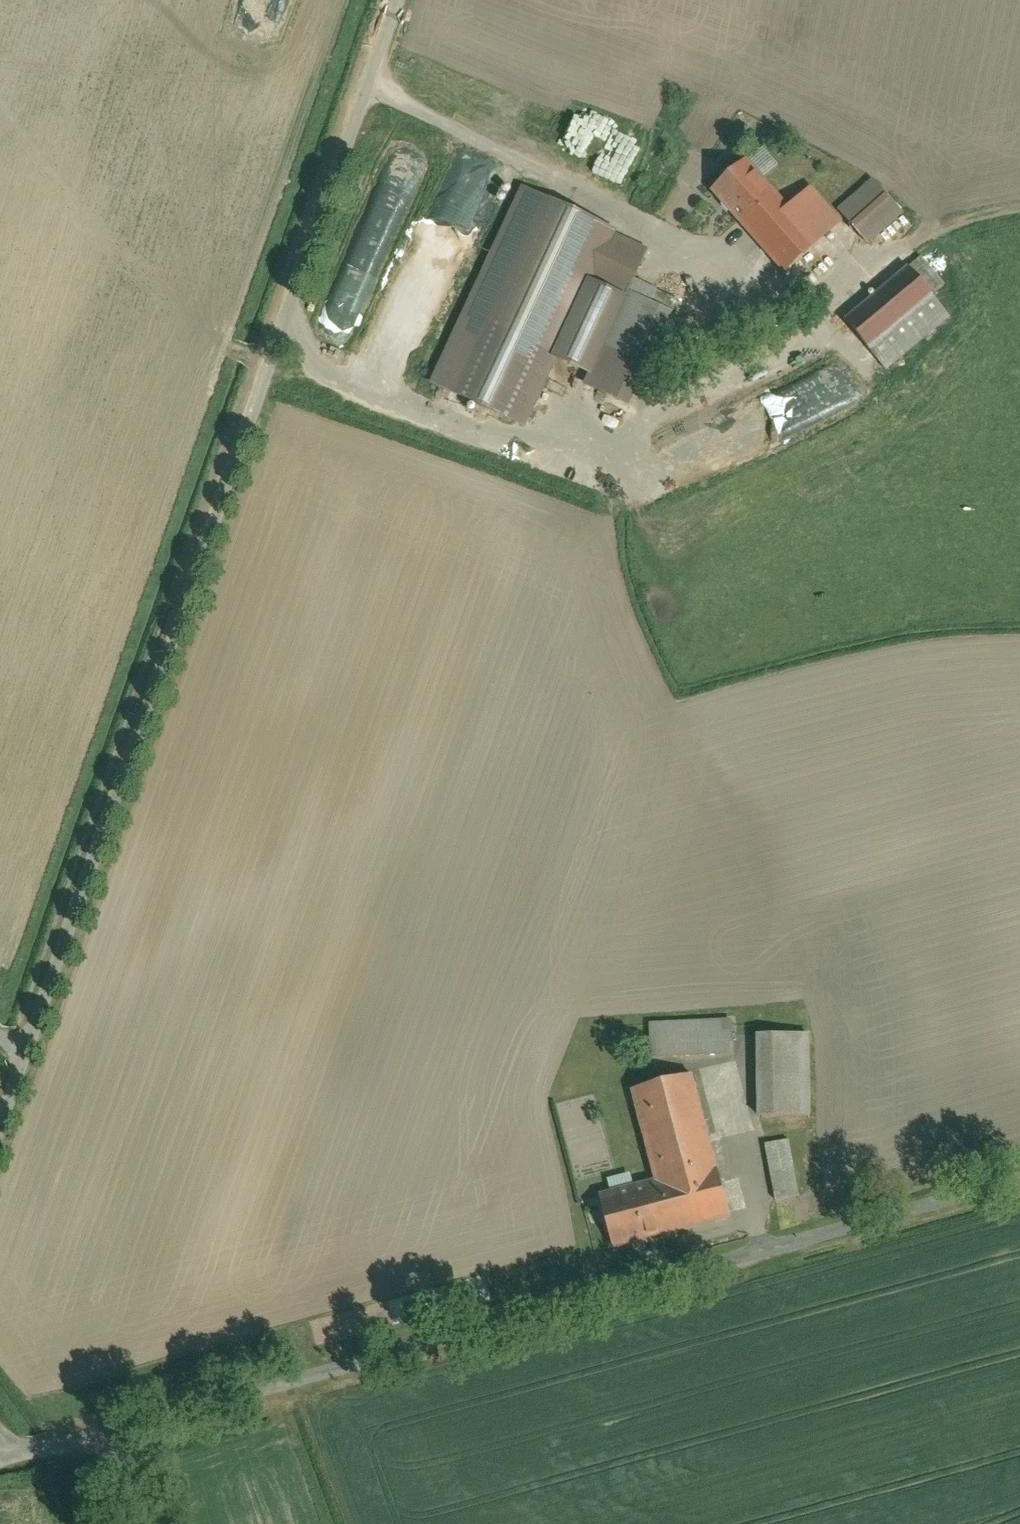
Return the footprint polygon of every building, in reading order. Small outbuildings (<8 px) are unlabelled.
[(454,153),(416,243),(460,262),(499,172),(454,153)] [(746,166),(708,200),(785,285),(847,229),(811,190),(787,212),(746,166)] [(394,240),(420,178),(402,171),(376,233),(394,240)] [(872,176),(837,203),(870,244),(905,216),(872,176)] [(510,182),(415,394),(530,445),(557,387),(623,416),(671,308),(624,287),(645,241),(510,182)] [(911,276),(851,328),(875,355),(935,302),(911,276)] [(647,1022),(649,1061),(730,1059),(729,1019),(647,1022)] [(757,1037),(759,1121),(809,1120),(807,1036),(757,1037)] [(597,1197),(611,1253),(731,1223),(694,1077),(631,1093),(653,1183),(597,1197)] [(764,1147),(775,1200),(801,1194),(790,1141),(764,1147)]
